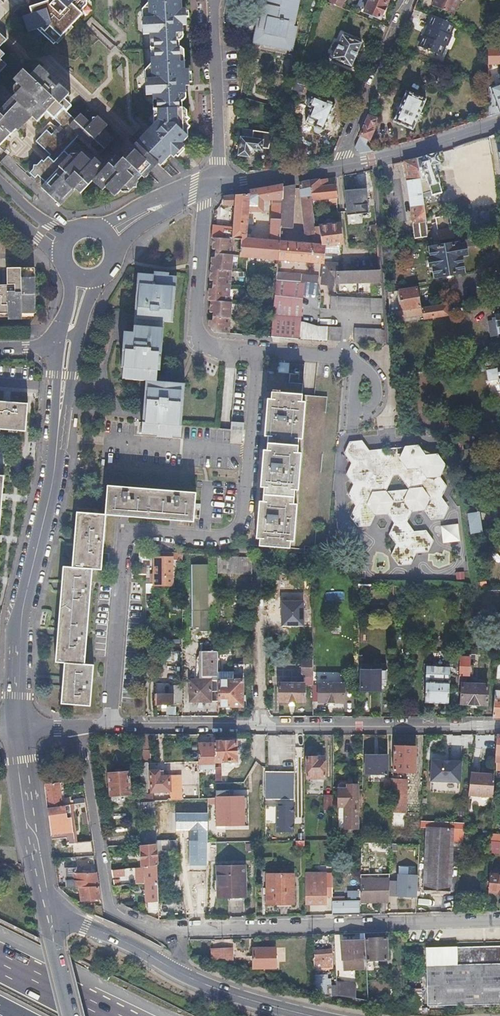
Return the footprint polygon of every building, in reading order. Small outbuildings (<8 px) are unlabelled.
[(36,30),(41,35),(53,45),(55,43),(57,45),(72,27),(71,26),(81,14),(79,12),(86,5),(88,0),(51,0),(48,3),(31,9),(34,15),(24,19),(30,33),(36,30)] [(181,0),(151,0),(151,4),(145,11),(147,13),(147,19),(145,19),(146,35),(153,35),(153,40),(154,64),(147,72),(150,75),(150,80),(148,80),(149,96),(155,96),(156,125),(148,133),(171,156),(174,159),(177,155),(188,143),(187,111),(181,108),(182,102),(184,102),(186,99),(185,86),(189,87),(188,71),(184,71),(184,51),(179,48),(179,42),(181,42),(183,39),(183,26),(187,26),(186,10),(181,10),(181,0)] [(253,44),(293,51),(298,26),(294,26),(300,0),(265,0),(261,20),(258,19),(253,44)] [(379,0),(369,0),(364,12),(380,19),(387,3),(379,0)] [(432,5),(453,15),(459,0),(434,0),(432,5)] [(426,35),(424,34),(419,47),(440,55),(444,44),(445,45),(449,35),(448,34),(452,24),(432,15),(428,26),(430,27),(426,35)] [(342,36),(333,59),(351,66),(361,44),(342,36)] [(497,49),(487,49),(487,65),(498,64),(497,49)] [(156,162),(138,144),(125,157),(121,162),(116,157),(102,171),(93,161),(89,165),(79,156),(74,161),(67,153),(65,151),(80,135),(87,143),(89,141),(96,148),(99,144),(104,149),(113,139),(104,130),(107,126),(97,116),(88,125),(79,115),(75,120),(66,112),(71,107),(65,100),(69,95),(62,89),(58,85),(56,87),(36,69),(29,77),(25,73),(16,83),(21,88),(4,106),(0,110),(0,146),(18,127),(22,123),(30,114),(37,121),(41,117),(46,111),(60,124),(56,129),(52,133),(46,129),(36,140),(50,153),(48,155),(43,161),(42,160),(30,173),(36,179),(38,175),(46,183),(42,189),(61,206),(76,190),(81,195),(96,180),(105,189),(108,186),(118,195),(126,186),(130,191),(138,182),(137,181),(143,175),(148,169),(153,165),(156,162)] [(296,77),(293,89),(302,92),(306,81),(296,77)] [(499,113),(499,84),(488,88),(489,117),(499,113)] [(392,121),(412,130),(425,100),(405,91),(392,121)] [(312,109),(305,123),(324,131),(335,105),(325,101),(325,102),(313,97),(309,107),(312,109)] [(374,120),(367,117),(359,135),(368,139),(372,131),(370,130),(374,120)] [(251,139),(241,138),(239,156),(250,157),(251,149),(262,150),(262,149),(268,149),(273,133),(253,131),(251,139)] [(171,156),(148,133),(138,144),(156,162),(161,167),(171,156)] [(489,137),(492,153),(496,175),(499,175),(499,176),(499,141),(498,134),(489,137)] [(436,153),(417,159),(421,193),(430,192),(431,196),(441,194),(435,166),(439,165),(436,153)] [(425,222),(421,193),(417,159),(404,162),(413,221),(415,223),(413,223),(415,238),(428,236),(425,222)] [(319,179),(308,182),(312,202),(321,200),(330,199),(332,203),(336,202),(336,198),(335,186),(327,187),(326,179),(319,181),(319,179)] [(278,240),(277,259),(322,263),(322,262),(322,256),(323,253),(323,244),(320,244),(316,225),(312,202),(308,182),(300,183),(299,183),(303,231),(309,231),(309,243),(278,240)] [(240,255),(277,259),(278,240),(279,227),(282,187),(282,184),(266,187),(249,191),(249,194),(248,211),(262,211),(262,199),(270,199),(269,239),(246,237),(241,237),(240,255)] [(294,184),(282,187),(279,227),(291,228),(294,184)] [(365,189),(349,190),(350,214),(368,213),(365,189)] [(246,237),(249,194),(233,195),(223,196),(222,206),(235,205),(232,227),(212,227),(212,237),(213,237),(233,237),(241,237),(246,237)] [(437,231),(438,240),(450,238),(453,238),(451,229),(448,216),(440,217),(442,230),(437,231)] [(316,225),(320,244),(323,244),(323,253),(339,253),(338,244),(340,243),(338,223),(316,225)] [(212,324),(209,324),(208,327),(215,332),(228,333),(231,300),(228,300),(233,237),(213,237),(213,245),(215,245),(215,249),(214,256),(214,258),(214,261),(211,261),(210,276),(213,276),(212,280),(212,288),(212,292),(209,292),(208,300),(211,301),(210,307),(213,307),(213,312),(213,320),(212,324)] [(438,240),(429,242),(430,248),(428,248),(430,258),(428,258),(429,267),(431,267),(432,276),(463,272),(460,257),(465,257),(463,243),(459,244),(457,237),(453,238),(450,238),(438,240)] [(336,262),(336,271),(345,270),(345,261),(336,262)] [(336,271),(336,262),(330,262),(322,262),(322,263),(321,276),(301,273),(300,281),(317,283),(317,289),(328,289),(329,270),(336,271)] [(8,316),(8,320),(21,320),(21,313),(34,313),(34,268),(7,268),(7,285),(1,285),(0,285),(0,316),(8,316)] [(345,270),(336,271),(335,282),(379,281),(378,270),(345,270)] [(141,433),(179,436),(180,427),(183,384),(155,381),(156,370),(159,370),(163,322),(172,323),(176,277),(138,273),(134,311),(132,333),(127,333),(123,333),(120,366),(125,367),(124,379),(145,380),(142,415),(141,422),(141,433)] [(285,279),(275,279),(271,336),(339,340),(339,327),(316,326),(311,323),(307,321),(302,320),(296,320),(300,281),(285,279)] [(386,293),(388,312),(417,308),(415,288),(386,293)] [(381,313),(380,299),(337,295),(337,296),(323,294),(322,307),(324,307),(368,311),(368,312),(381,313)] [(420,308),(422,314),(422,318),(445,315),(444,304),(420,308)] [(422,314),(420,308),(417,308),(388,312),(388,319),(422,314)] [(492,336),(498,335),(496,322),(490,323),(492,336)] [(352,328),(351,340),(379,342),(379,329),(352,328)] [(433,359),(435,370),(452,367),(451,357),(433,359)] [(481,362),(469,364),(471,373),(482,371),(481,362)] [(499,378),(499,367),(485,369),(486,379),(499,377),(499,378)] [(300,393),(278,391),(278,389),(274,388),(273,391),(269,391),(269,399),(265,398),(264,417),(263,436),(265,436),(264,449),(261,449),(260,468),(258,487),(261,487),(260,500),(257,500),(256,518),(254,538),(257,538),(256,546),(287,548),(288,541),(292,541),(295,503),(292,503),(293,490),(296,490),(299,453),(296,453),(297,437),(300,437),(303,402),(300,401),(300,393)] [(24,432),(26,405),(8,403),(0,403),(0,430),(24,432)] [(243,431),(244,423),(231,421),(230,430),(243,431)] [(436,456),(422,456),(415,446),(405,446),(401,452),(383,452),(380,447),(366,447),(360,438),(348,438),(342,449),(349,460),(344,470),(352,482),(346,492),(353,502),(348,512),(356,523),(369,523),(373,513),(386,513),(392,523),(387,533),(394,544),(389,554),(396,565),(409,566),(415,555),(425,553),(431,541),(425,531),(410,533),(403,523),(407,512),(422,511),(429,520),(441,520),(446,509),(440,498),(444,487),(437,476),(442,465),(436,456)] [(106,486),(104,515),(124,517),(174,521),(193,522),(194,509),(199,509),(200,505),(194,505),(195,493),(106,486)] [(466,513),(469,532),(480,530),(477,512),(466,513)] [(71,567),(91,569),(100,570),(104,515),(76,513),(74,538),(71,567)] [(440,525),(441,543),(459,542),(458,524),(440,525)] [(153,552),(144,551),(144,574),(146,574),(146,567),(150,567),(150,559),(153,559),(153,557),(153,552)] [(250,558),(216,556),(216,573),(250,574),(250,558)] [(170,557),(153,557),(153,559),(154,584),(170,583),(170,557)] [(199,632),(207,632),(207,565),(191,565),(191,627),(199,627),(199,632)] [(64,664),(84,665),(91,569),(71,567),(62,567),(61,587),(58,640),(56,663),(64,664)] [(368,584),(357,583),(356,591),(367,592),(368,584)] [(302,591),(281,591),(281,627),(303,627),(302,591)] [(209,679),(216,679),(216,650),(214,650),(214,643),(200,643),(200,652),(196,658),(196,679),(189,679),(189,700),(209,700),(209,679)] [(448,676),(458,676),(459,657),(459,653),(433,651),(432,666),(425,666),(424,703),(446,704),(447,701),(457,701),(457,692),(447,692),(448,676)] [(311,676),(311,684),(316,684),(317,701),(344,701),(344,684),(319,684),(319,673),(323,673),(323,656),(311,656),(311,661),(311,676)] [(459,657),(458,676),(457,683),(460,683),(459,702),(485,704),(486,685),(463,683),(464,675),(467,675),(468,672),(472,672),(472,665),(468,665),(468,658),(459,657)] [(300,673),(303,676),(311,676),(311,661),(299,661),(300,673)] [(84,665),(64,664),(63,684),(61,704),(90,706),(93,666),(84,665)] [(360,670),(359,690),(377,690),(378,680),(383,680),(383,664),(362,664),(362,670),(360,670)] [(311,676),(303,676),(303,683),(303,699),(312,699),(311,684),(311,676)] [(216,705),(229,705),(229,687),(234,687),(234,679),(216,679),(216,705)] [(229,687),(229,705),(241,705),(241,680),(234,679),(234,687),(229,687)] [(303,699),(303,683),(278,683),(278,701),(303,701),(303,699)] [(172,690),(172,703),(181,703),(181,688),(172,688),(172,690)] [(172,690),(153,690),(153,704),(172,704),(172,703),(172,690)] [(494,690),(491,716),(499,717),(499,690),(494,690)] [(148,733),(139,733),(138,801),(149,801),(149,794),(145,794),(146,780),(145,780),(145,762),(148,762),(148,733)] [(294,761),(302,761),(302,738),(293,738),(294,761)] [(214,743),(214,760),(236,760),(236,741),(214,740),(214,743)] [(214,743),(197,743),(197,768),(214,768),(214,767),(214,760),(214,743)] [(391,768),(391,770),(413,770),(413,746),(391,745),(391,768)] [(383,778),(390,779),(390,774),(391,770),(391,768),(386,768),(386,754),(364,754),(364,772),(383,773),(383,778)] [(306,755),(306,777),(324,777),(324,756),(306,755)] [(458,782),(459,761),(430,759),(429,780),(458,782)] [(148,769),(149,790),(168,790),(168,800),(180,799),(180,785),(180,777),(162,777),(162,769),(148,769)] [(106,772),(107,793),(128,792),(126,771),(106,772)] [(264,771),(264,798),(293,799),(293,771),(264,771)] [(491,797),(493,775),(469,773),(467,795),(491,797)] [(400,774),(390,774),(390,779),(390,794),(389,811),(404,811),(405,779),(400,779),(400,774)] [(44,784),(47,806),(61,805),(58,787),(57,781),(44,784)] [(344,827),(356,827),(356,783),(336,783),(336,805),(344,805),(344,827)] [(62,786),(58,787),(61,805),(68,804),(73,803),(72,799),(70,800),(69,796),(63,797),(62,786)] [(321,808),(331,808),(331,795),(321,795),(321,808)] [(244,796),(216,797),(217,826),(245,826),(244,796)] [(138,801),(136,801),(137,818),(153,817),(153,801),(149,801),(138,801)] [(294,802),(278,801),(277,830),(292,831),(294,802)] [(68,804),(61,805),(47,806),(51,838),(65,836),(66,842),(70,842),(72,858),(92,855),(90,840),(73,842),(68,804)] [(206,866),(206,813),(175,812),(175,831),(189,831),(189,866),(206,866)] [(461,842),(464,822),(419,819),(419,826),(426,827),(423,889),(449,890),(452,842),(461,842)] [(140,842),(154,841),(154,825),(138,826),(139,842),(140,842)] [(489,841),(488,853),(499,853),(499,841),(489,841)] [(156,863),(155,844),(140,845),(141,865),(156,863)] [(468,846),(461,846),(460,855),(467,856),(468,846)] [(144,881),(157,880),(156,863),(141,865),(134,866),(135,882),(144,881)] [(216,865),(217,897),(244,896),(243,864),(216,865)] [(78,885),(97,885),(95,871),(73,872),(73,865),(66,865),(66,886),(78,885)] [(304,872),(304,903),(325,902),(324,875),(332,874),(332,866),(321,867),(321,873),(304,872)] [(292,873),(265,873),(265,903),(292,902),(292,873)] [(416,875),(398,874),(396,898),(415,898),(416,875)] [(489,874),(488,891),(499,892),(499,875),(489,874)] [(359,900),(359,901),(387,901),(388,878),(360,878),(360,880),(359,887),(359,900)] [(157,898),(157,880),(144,881),(145,900),(148,899),(157,898)] [(99,897),(97,885),(78,885),(80,897),(99,897)] [(115,890),(117,902),(124,902),(122,890),(115,890)] [(158,902),(157,898),(148,899),(149,910),(158,909),(158,902)] [(359,914),(359,901),(359,900),(332,900),(331,914),(346,914),(359,914)] [(166,902),(158,902),(158,909),(159,918),(167,918),(166,902)] [(88,911),(102,915),(101,906),(88,904),(88,911)] [(386,938),(364,938),(365,960),(387,960),(386,938)] [(341,941),(342,958),(362,957),(362,941),(341,941)] [(221,947),(222,959),(231,959),(231,946),(221,946),(221,947)] [(252,947),(252,967),(275,967),(275,947),(252,947)] [(331,949),(312,950),(314,965),(332,964),(331,949)] [(426,950),(426,968),(426,1008),(499,1009),(499,949),(456,950),(426,950)] [(367,989),(365,964),(354,964),(355,989),(367,989)]
